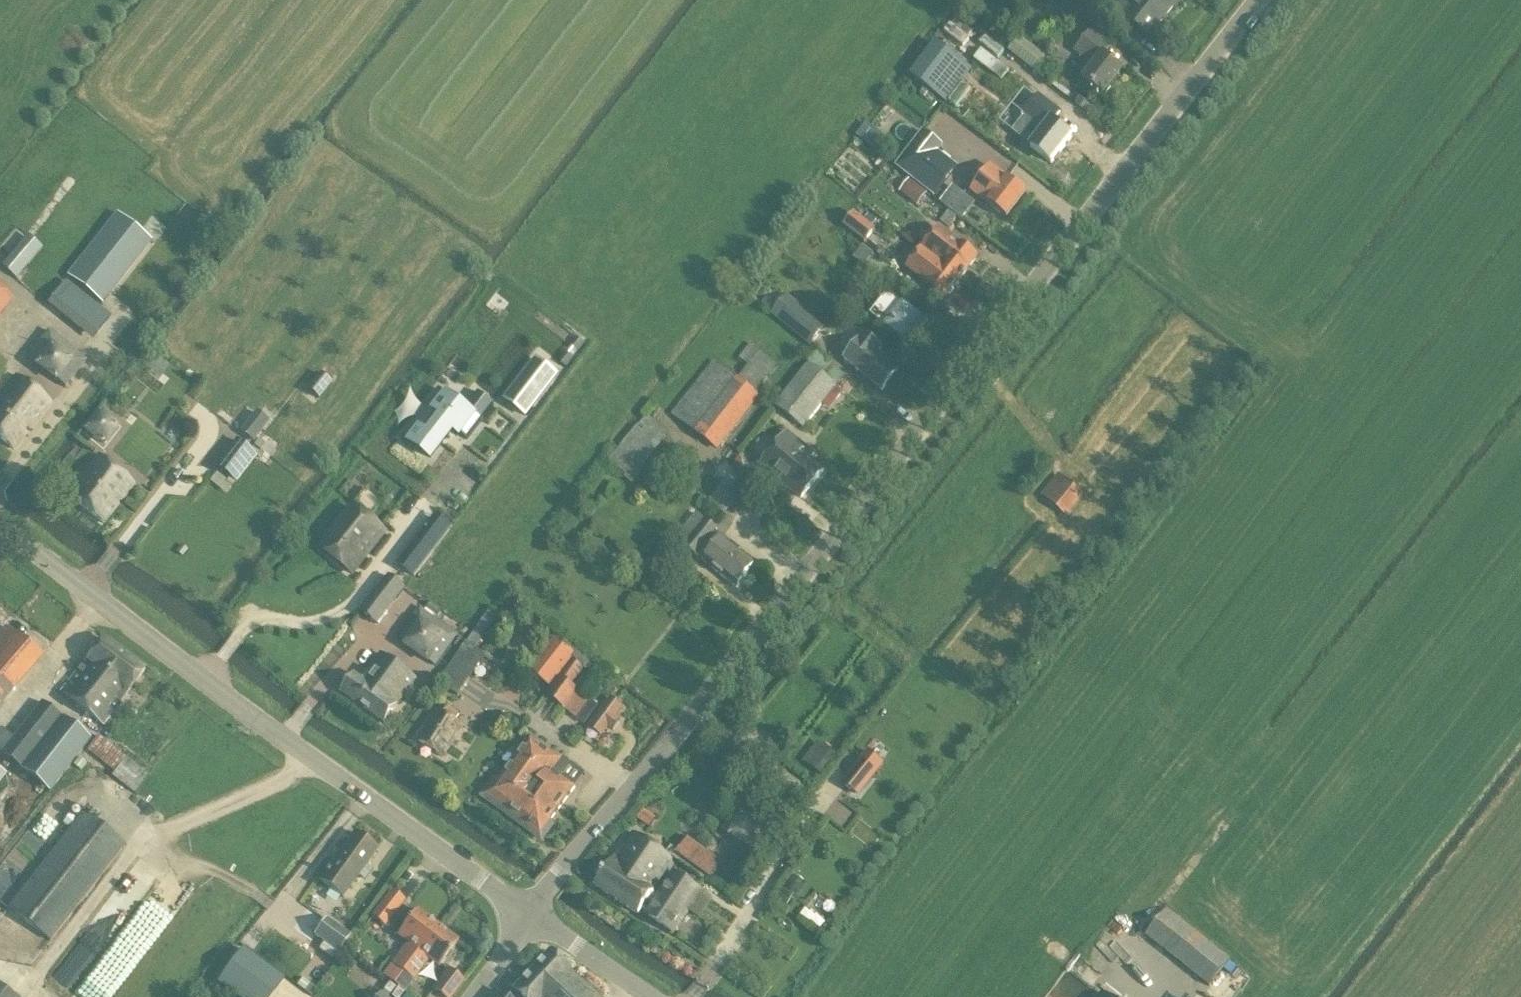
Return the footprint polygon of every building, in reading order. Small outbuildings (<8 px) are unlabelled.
[(1120,8),(1127,14),(1124,18),(1149,37),(1179,0),(1126,0),(1120,8)] [(1090,30),(1075,49),(1074,50),(1093,66),(1083,80),(1103,97),(1123,71),(1104,56),(1110,46),(1090,30)] [(1022,36),(1010,52),(1038,71),(1049,55),(1022,36)] [(913,77),(932,91),(957,58),(938,44),(913,77)] [(974,44),(965,58),(975,64),(984,50),(974,44)] [(1052,163),(1071,138),(1052,122),(1059,112),(1039,96),(1023,116),(1042,132),(1031,146),(1052,163)] [(876,150),(888,135),(875,125),(863,140),(876,150)] [(923,132),(896,166),(934,196),(957,167),(938,153),(939,150),(942,147),(923,132)] [(1027,193),(1007,178),(990,166),(970,192),(1007,219),(1027,193)] [(917,206),(927,193),(909,179),(899,192),(917,206)] [(940,222),(949,228),(957,216),(949,210),(940,222)] [(152,241),(116,213),(68,276),(103,303),(152,241)] [(874,229),(854,213),(844,225),(865,241),(874,229)] [(921,253),(958,282),(978,257),(940,228),(921,253)] [(30,232),(5,264),(21,276),(46,244),(30,232)] [(921,253),(908,269),(923,280),(922,280),(946,298),(958,282),(921,253)] [(93,339),(110,317),(66,282),(49,304),(93,339)] [(0,290),(0,315),(12,300),(0,290)] [(907,346),(925,323),(887,293),(869,316),(907,346)] [(824,328),(786,298),(773,314),(811,344),(824,328)] [(48,331),(27,358),(65,388),(86,361),(48,331)] [(843,360),(882,391),(899,370),(878,353),(881,349),(864,334),(843,360)] [(579,337),(572,346),(578,351),(585,342),(579,337)] [(750,344),(739,357),(748,365),(736,380),(715,363),(674,415),(717,448),(757,396),(755,395),(779,367),(750,344)] [(775,406),(803,428),(844,375),(827,362),(828,360),(818,352),(775,406)] [(567,353),(559,363),(565,368),(573,358),(567,353)] [(537,360),(506,401),(525,415),(556,375),(537,360)] [(320,374),(308,389),(319,398),(331,383),(320,374)] [(0,396),(0,438),(13,448),(50,403),(16,376),(0,396)] [(494,404),(478,392),(465,409),(459,405),(439,389),(437,392),(402,436),(415,446),(430,458),(433,453),(452,429),(467,440),(494,404)] [(258,414),(242,434),(252,442),(268,421),(258,414)] [(608,458),(632,480),(673,435),(649,414),(608,458)] [(787,433),(760,466),(801,499),(824,470),(810,459),(814,455),(787,433)] [(237,441),(217,467),(235,482),(256,456),(237,441)] [(134,484),(99,456),(68,495),(103,523),(134,484)] [(709,500),(727,514),(744,490),(726,477),(709,500)] [(1048,497),(1065,510),(1080,492),(1063,478),(1048,497)] [(320,549),(352,574),(384,532),(352,508),(320,549)] [(676,539),(686,547),(686,548),(737,587),(756,564),(716,532),(717,530),(706,521),(706,522),(696,514),(676,539)] [(415,541),(431,554),(449,531),(432,519),(415,541)] [(404,589),(388,576),(361,611),(378,624),(404,589)] [(437,666),(458,634),(420,608),(399,638),(437,666)] [(0,634),(0,702),(40,656),(6,627),(0,634)] [(144,671),(104,639),(62,693),(103,725),(144,671)] [(549,685),(574,654),(554,639),(530,670),(549,685)] [(466,643),(452,664),(471,677),(485,656),(466,643)] [(384,723),(416,679),(382,654),(362,680),(356,675),(342,693),(384,723)] [(560,677),(546,696),(566,710),(579,691),(560,677)] [(623,707),(611,698),(597,718),(613,729),(620,720),(615,716),(623,707)] [(42,702),(14,738),(1,728),(0,730),(0,753),(49,792),(90,740),(42,702)] [(444,714),(437,710),(419,741),(443,756),(462,725),(455,721),(459,713),(448,707),(444,714)] [(87,750),(115,772),(112,776),(135,794),(149,776),(98,736),(87,750)] [(561,760),(562,759),(531,737),(488,795),(526,822),(537,807),(526,798),(536,784),(535,783),(538,778),(540,779),(556,756),(561,760)] [(808,765),(822,775),(836,756),(822,746),(808,765)] [(868,752),(843,783),(855,793),(880,762),(868,752)] [(526,822),(541,833),(576,787),(559,774),(569,761),(563,757),(562,760),(562,759),(561,760),(556,756),(540,779),(538,778),(535,783),(536,784),(526,798),(537,807),(526,822)] [(827,779),(821,795),(833,799),(839,783),(827,779)] [(741,804),(722,825),(749,849),(768,828),(741,804)] [(124,845),(83,813),(9,908),(50,940),(124,845)] [(334,861),(320,881),(342,898),(377,850),(355,832),(337,857),(333,854),(331,858),(334,861)] [(634,833),(614,861),(628,871),(626,874),(649,890),(653,893),(669,871),(675,862),(671,859),(667,856),(634,833)] [(677,860),(704,879),(707,874),(711,877),(720,863),(688,840),(679,853),(672,848),(669,853),(668,852),(667,853),(668,855),(667,856),(671,859),(675,862),(677,860)] [(628,871),(614,861),(613,863),(612,862),(596,885),(640,913),(644,907),(650,911),(648,915),(672,932),(699,891),(674,875),(671,873),(669,871),(653,893),(649,890),(626,874),(628,871)] [(385,925),(404,901),(392,892),(373,916),(385,925)] [(408,943),(392,964),(383,976),(393,984),(403,972),(437,926),(417,911),(398,936),(408,943)] [(1147,936),(1209,986),(1229,961),(1168,911),(1147,936)] [(353,938),(327,920),(315,936),(324,943),(320,949),(337,962),(353,938)] [(458,942),(437,926),(403,972),(413,980),(429,959),(439,967),(458,942)] [(576,977),(571,972),(566,968),(562,964),(549,952),(513,991),(515,994),(512,996),(598,996),(576,977)] [(226,985),(243,996),(266,996),(280,979),(278,977),(280,974),(263,962),(261,964),(248,955),(226,985)] [(448,970),(434,989),(444,996),(451,996),(463,981),(448,970)] [(403,972),(393,984),(404,992),(413,980),(403,972)] [(389,996),(395,988),(389,983),(383,991),(389,996)]
